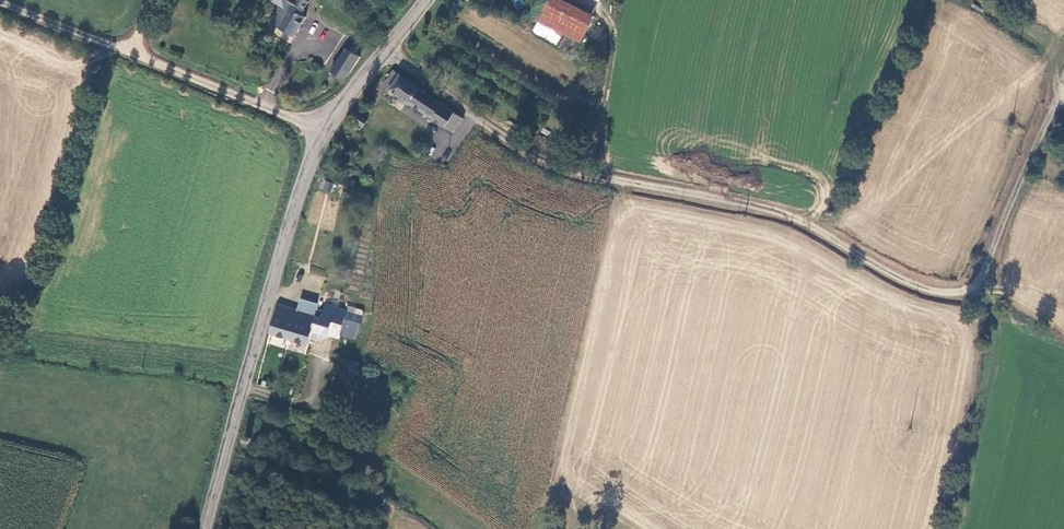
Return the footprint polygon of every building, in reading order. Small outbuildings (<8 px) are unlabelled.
[(286,7),(281,3),(270,21),(294,36),(306,16),(302,13),(309,1),(308,0),(290,0),(286,7)] [(590,43),(601,21),(565,0),(551,0),(541,18),(590,43)] [(342,79),(359,56),(347,47),(330,70),(342,79)] [(424,91),(399,73),(388,88),(413,106),(415,104),(439,121),(437,123),(452,133),(453,132),(460,137),(470,124),(448,108),(446,110),(423,93),(424,91)] [(368,118),(360,112),(355,119),(363,125),(368,118)] [(325,180),(321,190),(329,193),(333,183),(325,180)] [(298,311),(279,305),(270,333),(310,345),(313,334),(318,318),(323,295),(313,291),(310,303),(302,300),(298,311)] [(325,321),(330,307),(333,298),(323,295),(318,318),(325,321)] [(325,321),(318,318),(313,334),(330,340),(332,336),(342,340),(350,315),(330,307),(325,321)] [(251,438),(244,435),(242,443),(249,445),(251,438)]
